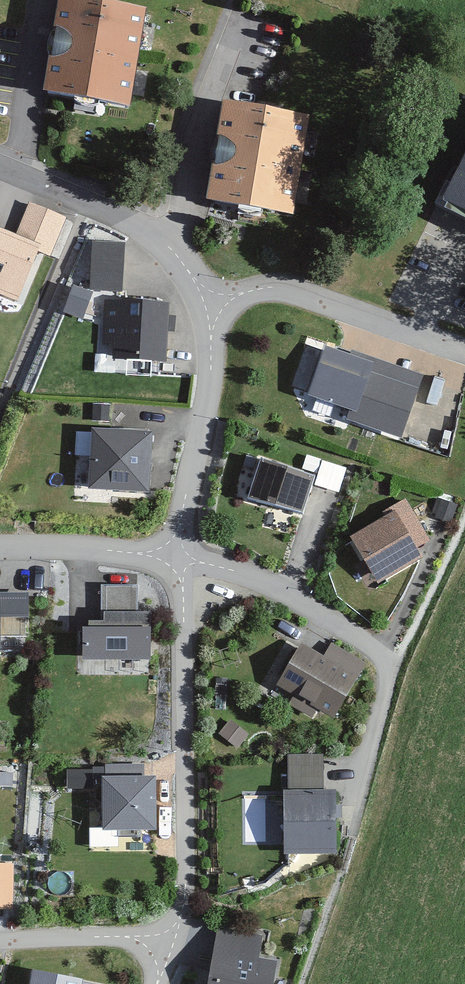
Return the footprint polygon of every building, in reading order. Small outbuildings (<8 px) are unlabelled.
[(138,6),(94,0),(48,0),(35,91),(124,103),(138,6)] [(302,116),(213,101),(197,198),(286,213),(302,116)] [(438,217),(464,230),(464,160),(438,217)] [(65,217),(30,204),(15,235),(40,244),(37,252),(52,257),(65,217)] [(0,229),(0,296),(18,305),(37,252),(40,244),(15,235),(0,229)] [(126,290),(127,245),(93,244),(92,290),(126,290)] [(161,357),(163,299),(104,297),(102,355),(161,357)] [(360,365),(310,352),(297,401),(347,415),(360,365)] [(403,435),(415,383),(362,371),(350,422),(403,435)] [(142,492),(148,432),(85,426),(79,485),(142,492)] [(314,476),(253,458),(240,501),(301,519),(314,476)] [(419,559),(395,509),(345,533),(369,583),(419,559)] [(145,663),(149,577),(81,575),(77,660),(145,663)] [(25,585),(0,586),(0,652),(27,651),(25,585)] [(358,681),(298,643),(270,685),(331,724),(358,681)] [(240,744),(249,729),(229,717),(220,732),(240,744)] [(325,750),(288,751),(289,785),(326,784),(325,750)] [(149,827),(150,777),(94,775),(92,826),(149,827)] [(326,850),(327,792),(279,791),(278,849),(326,850)] [(273,962),(209,951),(204,983),(269,983),(273,962)] [(26,967),(23,983),(109,983),(26,967)]
